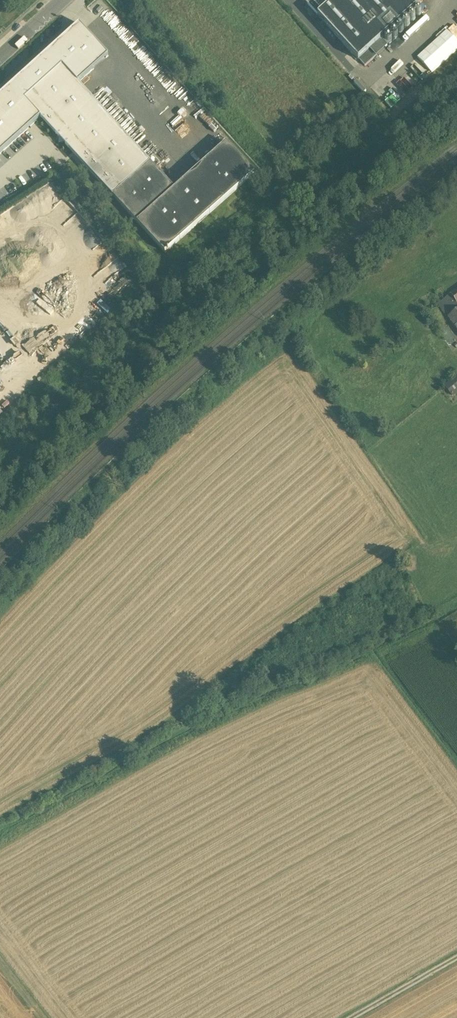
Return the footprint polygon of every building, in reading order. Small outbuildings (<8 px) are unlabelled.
[(318,17),(336,0),(303,0),(318,17)] [(318,17),(358,61),(359,61),(371,50),(426,0),(336,0),(318,17)] [(80,24),(0,96),(0,153),(40,117),(25,100),(63,66),(78,83),(108,56),(80,24)] [(438,40),(411,64),(418,71),(445,47),(438,40)] [(371,50),(359,61),(365,67),(377,56),(371,50)] [(78,83),(63,66),(25,100),(40,117),(59,138),(59,144),(65,145),(113,197),(150,163),(151,163),(78,83)] [(175,190),(137,224),(165,255),(254,174),(226,143),(175,190)] [(150,163),(113,197),(137,224),(175,190),(150,163)] [(446,298),(447,298),(438,305),(447,319),(448,318),(456,312),(456,291),(446,298)] [(448,318),(456,330),(456,312),(448,318)] [(445,388),(452,396),(456,392),(456,378),(445,388)]
